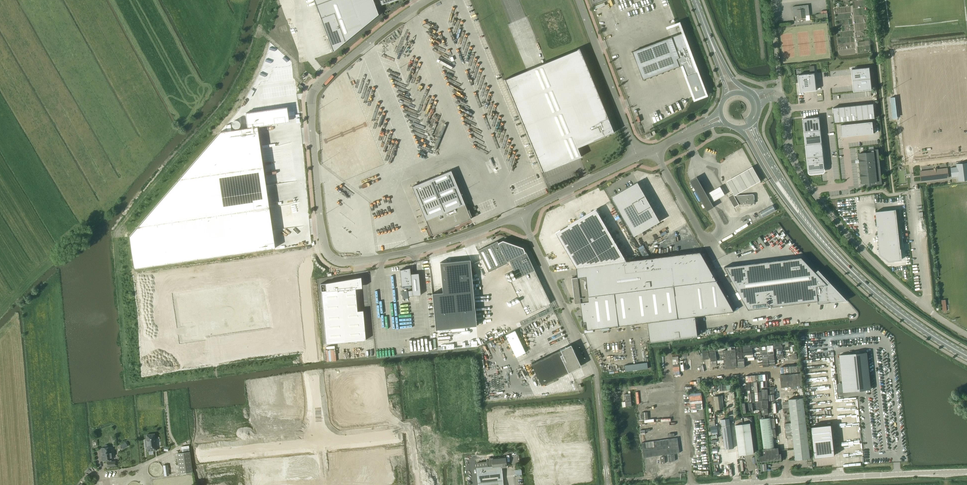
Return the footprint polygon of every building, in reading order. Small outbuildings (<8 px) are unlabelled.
[(379,13),(374,0),(314,0),(333,51),(379,13)] [(793,7),(794,17),(798,17),(798,19),(806,18),(805,16),(810,15),(808,5),(793,7)] [(683,33),(633,52),(644,80),(683,65),(683,67),(681,67),(682,70),(684,69),(687,76),(698,72),(683,33)] [(581,48),(504,80),(543,173),(581,157),(577,148),(615,132),(607,112),(581,48)] [(869,67),(852,69),(852,75),(853,86),(854,91),(872,90),(869,67)] [(815,73),(798,75),(799,83),(799,86),(800,88),(800,92),(803,92),(804,92),(805,91),(816,90),(815,73)] [(899,120),(896,97),(896,95),(895,95),(895,97),(891,97),(893,119),(897,118),(898,120),(899,120)] [(833,108),(833,113),(834,113),(835,123),(875,118),(874,109),(873,104),(834,108),(833,108)] [(220,129),(129,233),(134,269),(147,267),(275,248),(258,128),(290,123),(287,107),(246,113),(248,129),(231,132),(230,124),(227,125),(227,128),(220,129)] [(819,117),(803,119),(809,171),(825,169),(819,117)] [(872,122),(841,125),(842,137),(874,133),(872,122)] [(868,153),(859,154),(862,183),(872,182),(872,185),(882,184),(879,149),(868,150),(868,153)] [(952,177),(958,177),(958,181),(966,180),(966,162),(956,164),(957,167),(951,168),(952,177)] [(752,166),(727,181),(735,195),(761,180),(752,166)] [(920,171),(921,175),(921,181),(949,178),(948,168),(920,171)] [(451,171),(412,187),(426,220),(432,235),(455,226),(459,224),(471,219),(470,217),(472,216),(469,210),(467,210),(465,204),(451,171)] [(690,181),(708,211),(714,207),(697,177),(690,181)] [(612,197),(635,236),(660,222),(638,182),(612,197)] [(721,188),(710,193),(714,201),(725,195),(721,188)] [(731,195),(728,197),(734,207),(737,206),(739,204),(740,204),(748,204),(755,203),(754,196),(750,196),(735,197),(733,194),(731,195)] [(597,209),(557,233),(577,267),(627,261),(597,209)] [(898,224),(896,209),(876,212),(880,254),(889,261),(902,260),(899,240),(902,240),(901,224),(898,224)] [(523,248),(502,241),(498,243),(497,241),(478,250),(488,272),(507,263),(507,261),(509,260),(517,278),(510,281),(526,315),(550,303),(526,252),(525,252),(523,248)] [(701,252),(627,261),(577,267),(578,277),(572,278),(576,303),(581,303),(584,322),(586,321),(588,330),(619,326),(619,327),(619,326),(641,323),(648,322),(650,342),(698,336),(696,316),(734,311),(717,280),(718,280),(717,280),(701,252)] [(830,282),(828,285),(802,257),(725,267),(749,310),(818,301),(818,304),(838,302),(838,301),(847,300),(830,282)] [(443,292),(432,293),(436,330),(446,329),(477,326),(470,260),(440,263),(443,292)] [(410,268),(400,270),(402,285),(411,284),(412,289),(408,289),(408,296),(421,295),(419,273),(411,274),(410,268)] [(325,283),(321,284),(326,343),(366,340),(363,310),(357,311),(355,288),(362,288),(361,277),(325,283)] [(290,338),(286,280),(231,284),(233,326),(273,323),(274,339),(290,338)] [(560,350),(520,369),(530,390),(568,372),(581,366),(575,354),(575,353),(575,352),(574,349),(573,350),(571,345),(560,350)] [(867,352),(840,355),(843,383),(844,392),(870,389),(869,373),(868,368),(867,352)] [(354,379),(330,382),(334,421),(383,416),(378,372),(353,375),(354,379)] [(311,424),(307,380),(267,383),(269,405),(273,405),(275,426),(311,424)] [(651,391),(645,392),(647,410),(653,409),(651,391)] [(716,409),(723,409),(722,396),(715,397),(716,409)] [(791,417),(786,418),(787,437),(793,437),(795,460),(810,458),(804,398),(789,399),(791,417)] [(730,418),(721,419),(722,429),(723,433),(725,449),(733,448),(731,428),(730,420),(730,418)] [(771,418),(760,419),(764,449),(775,447),(771,418)] [(736,425),(739,455),(754,453),(750,423),(736,425)] [(831,424),(811,427),(815,457),(835,455),(831,424)] [(155,434),(147,434),(147,439),(147,440),(147,443),(149,443),(149,447),(148,448),(148,451),(157,450),(156,439),(155,439),(155,437),(155,434)] [(103,456),(102,456),(102,460),(108,460),(108,462),(107,462),(108,466),(116,466),(115,461),(112,461),(111,459),(112,459),(111,447),(109,447),(108,446),(108,445),(107,445),(105,445),(105,446),(104,446),(104,448),(102,448),(103,456)] [(192,472),(190,452),(177,453),(180,474),(192,472)] [(477,468),(476,468),(478,484),(503,484),(502,467),(506,467),(505,458),(492,459),(492,466),(488,466),(488,461),(476,462),(477,468)]
